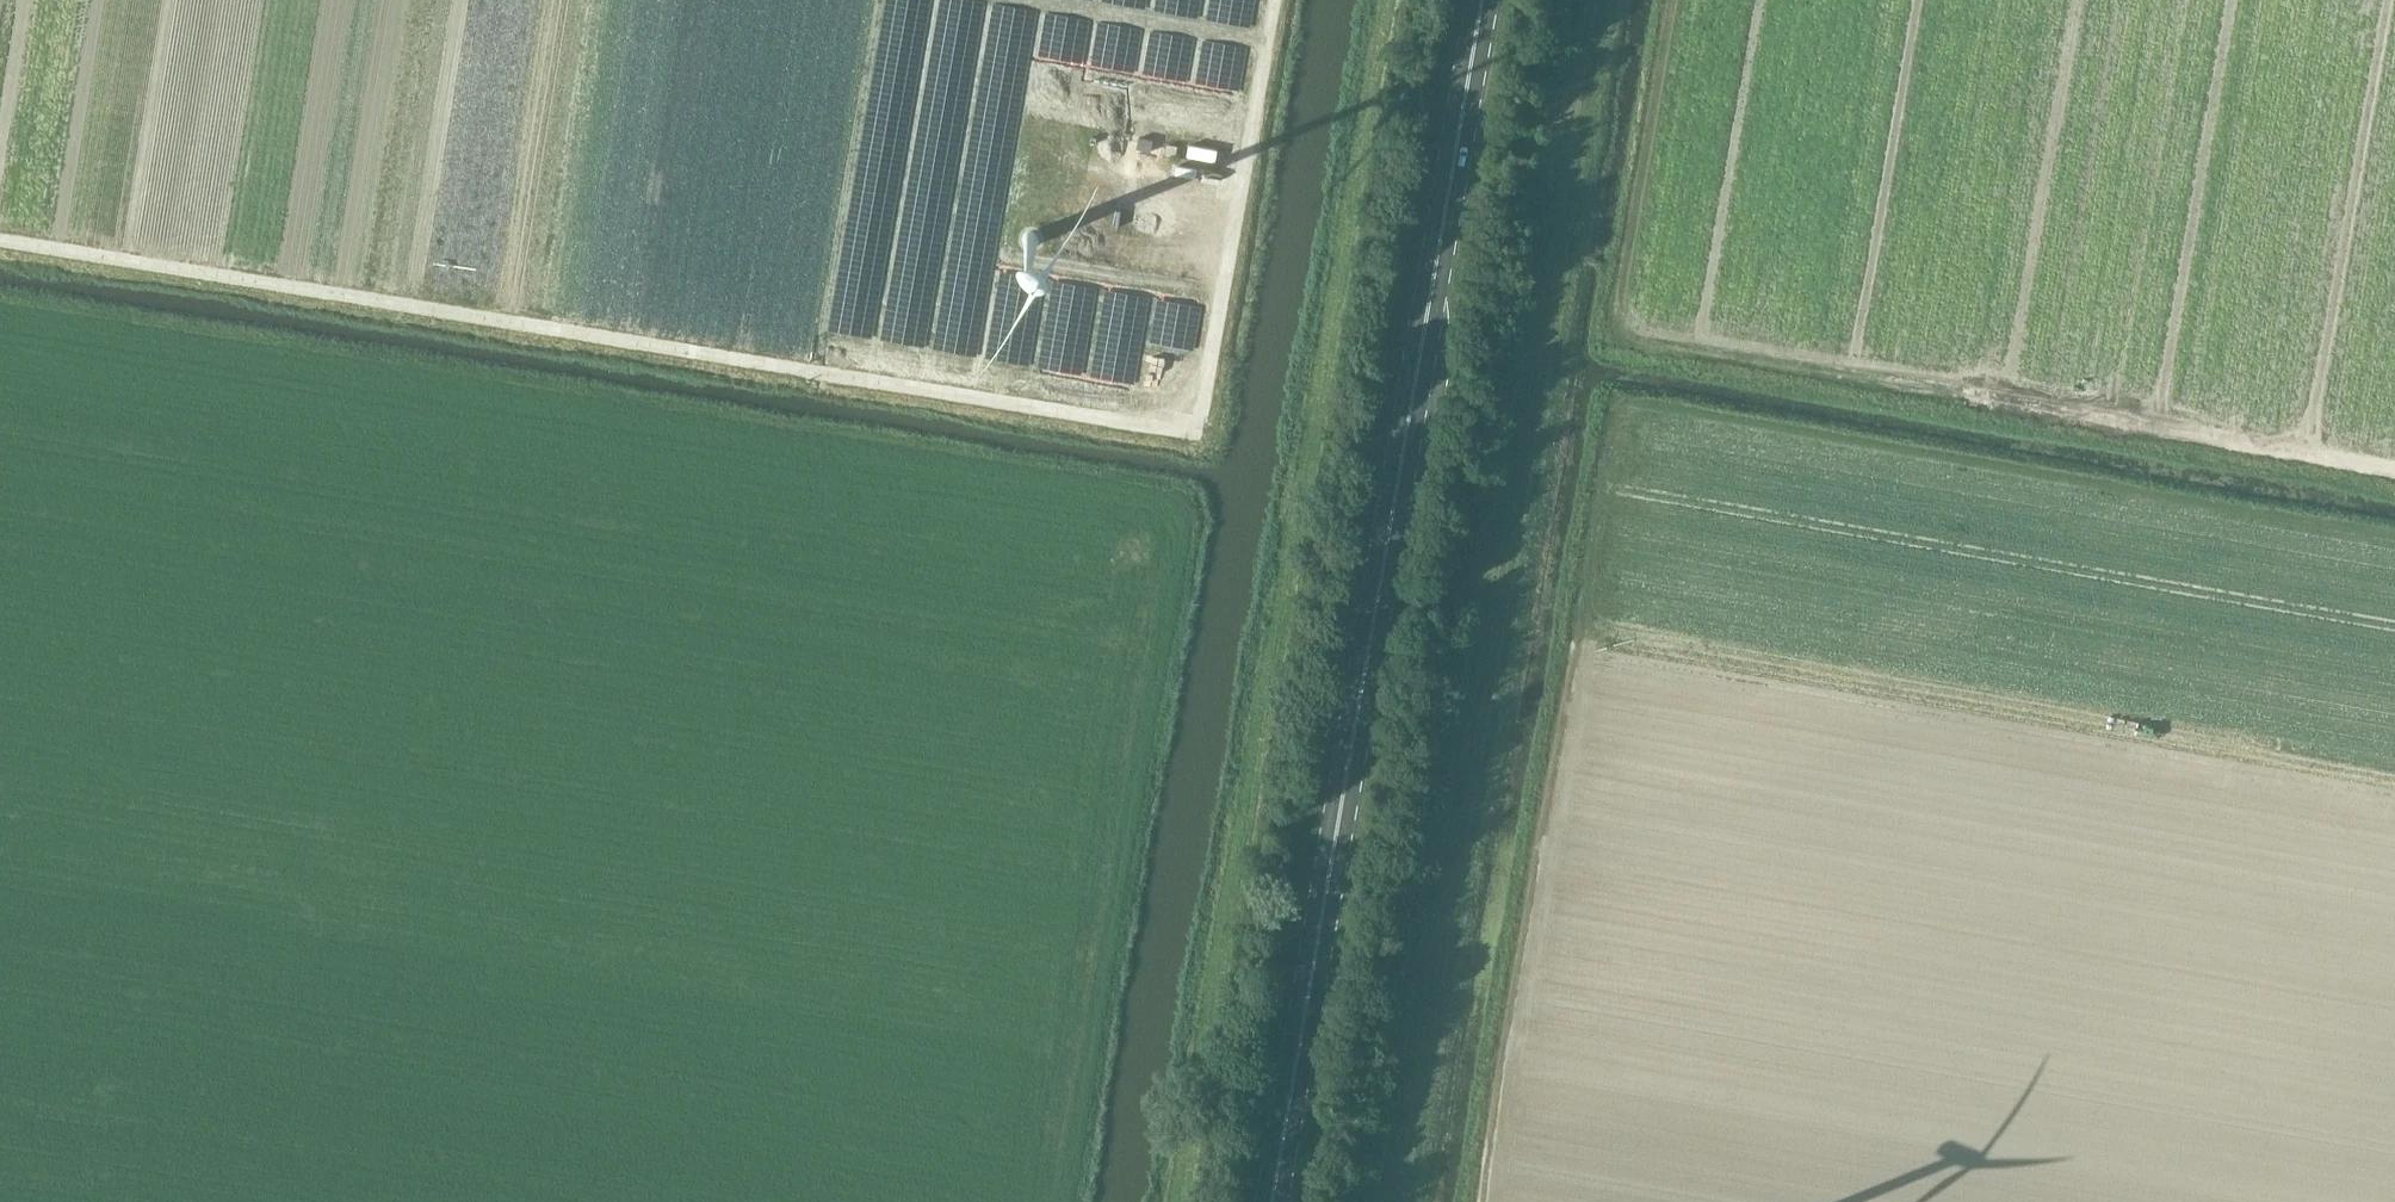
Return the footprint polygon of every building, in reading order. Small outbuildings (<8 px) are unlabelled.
[(1022,239),(1022,240),(1022,241),(1023,242),(1023,243),(1024,244),(1024,245),(1025,245),(1025,246),(1026,246),(1027,246),(1027,247),(1028,247),(1029,247),(1030,247),(1031,247),(1032,247),(1033,247),(1034,247),(1034,246),(1035,246),(1036,245),(1036,244),(1037,244),(1037,243),(1038,242),(1038,241),(1038,240),(1038,239),(1038,238),(1038,237),(1038,236),(1037,236),(1037,235),(1036,234),(1035,233),(1034,233),(1034,232),(1033,232),(1032,232),(1031,232),(1029,232),(1028,232),(1027,232),(1026,233),(1025,233),(1025,234),(1024,234),(1024,235),(1023,236),(1023,237),(1022,238),(1022,239)]
